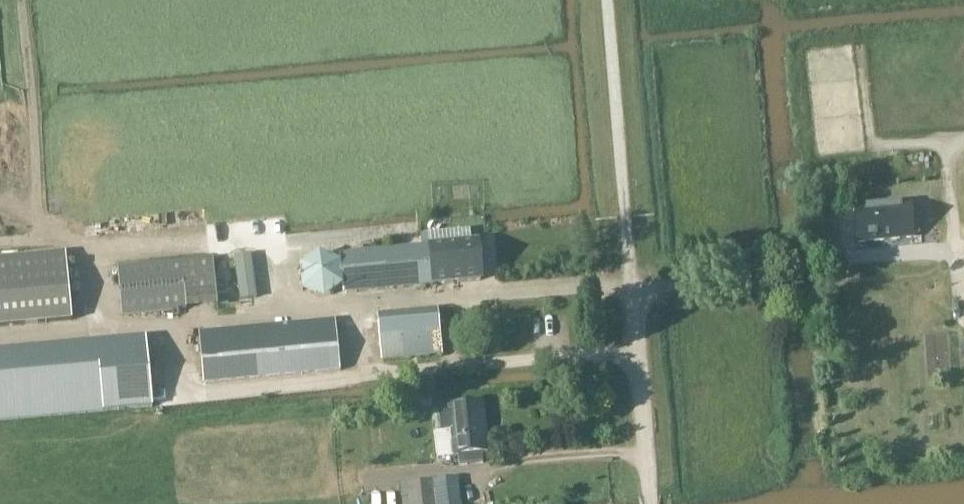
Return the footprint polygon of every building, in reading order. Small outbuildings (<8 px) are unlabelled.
[(857,206),(856,206),(858,233),(858,234),(858,237),(859,239),(859,241),(912,236),(912,235),(912,234),(920,233),(919,232),(918,217),(911,217),(910,216),(910,209),(909,201),(903,202),(857,206)] [(482,278),(478,239),(470,240),(469,230),(453,232),(453,242),(429,244),(427,233),(421,234),(422,245),(352,251),(356,290),(482,278)] [(72,320),(65,252),(0,258),(0,327),(72,320)] [(241,301),(257,298),(251,255),(234,257),(241,301)] [(183,261),(117,268),(122,316),(187,309),(183,261)] [(383,357),(443,352),(439,308),(379,313),(383,357)] [(338,321),(202,334),(207,385),(343,372),(338,321)] [(146,338),(0,351),(0,421),(153,407),(146,338)] [(488,450),(483,401),(451,404),(451,411),(441,411),(443,428),(453,427),(455,453),(459,452),(460,462),(483,460),(482,450),(488,450)] [(460,476),(401,480),(404,503),(462,503),(460,476)]
